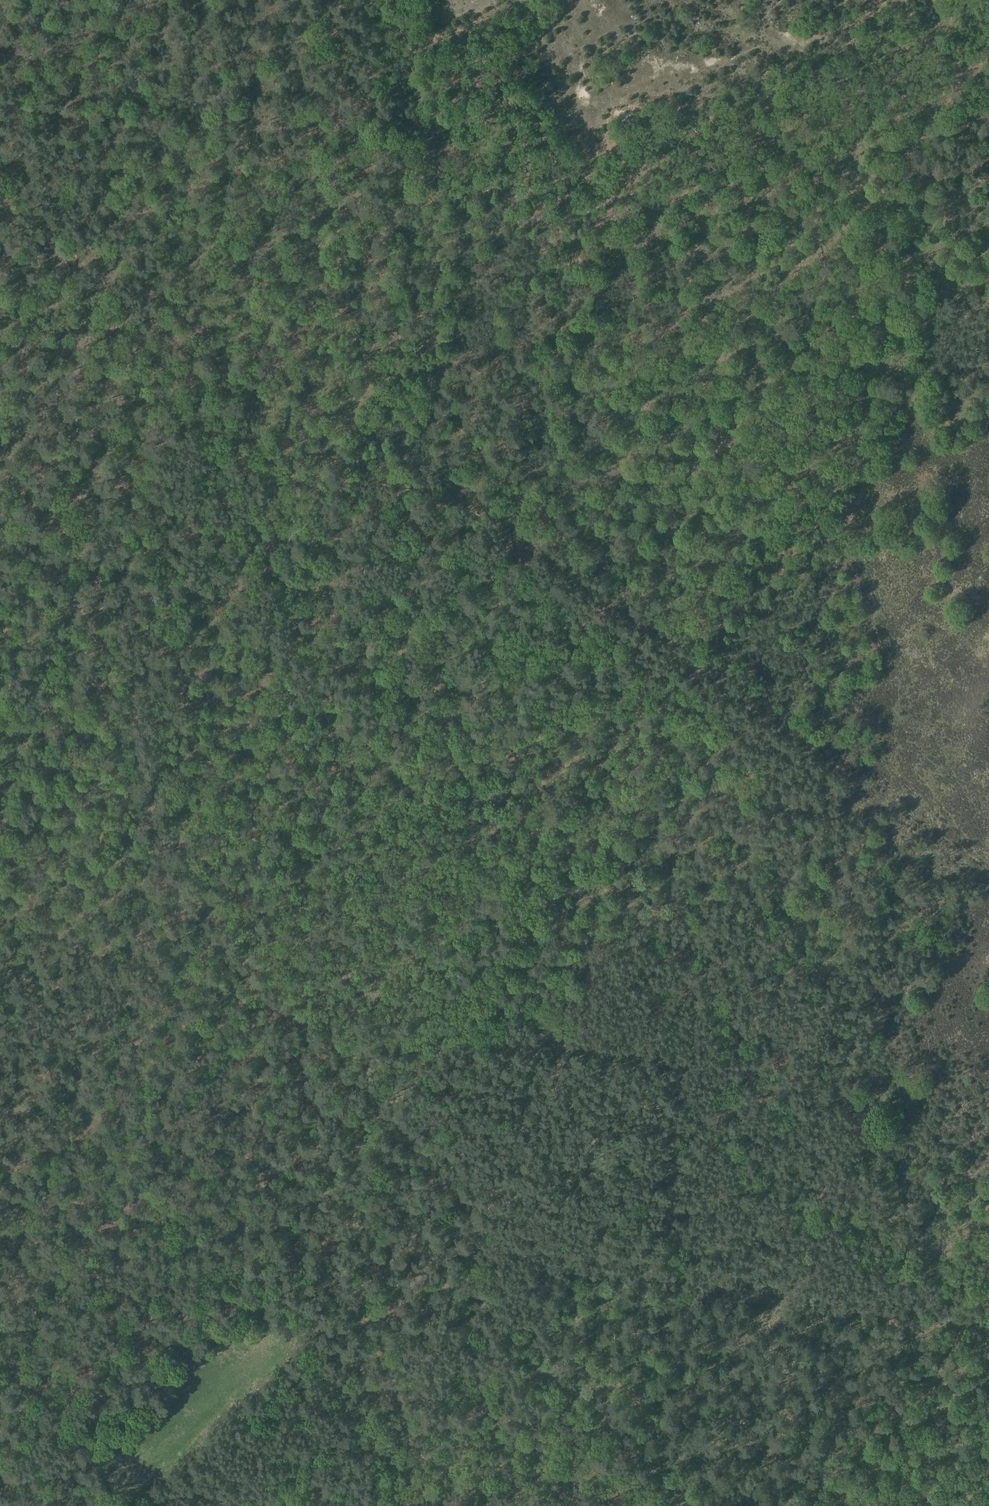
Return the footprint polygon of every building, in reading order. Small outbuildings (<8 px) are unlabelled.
[(789,43),(797,34),(782,22),(775,31),(789,43)] [(10,1086),(4,1091),(9,1096),(14,1091),(10,1086)]
